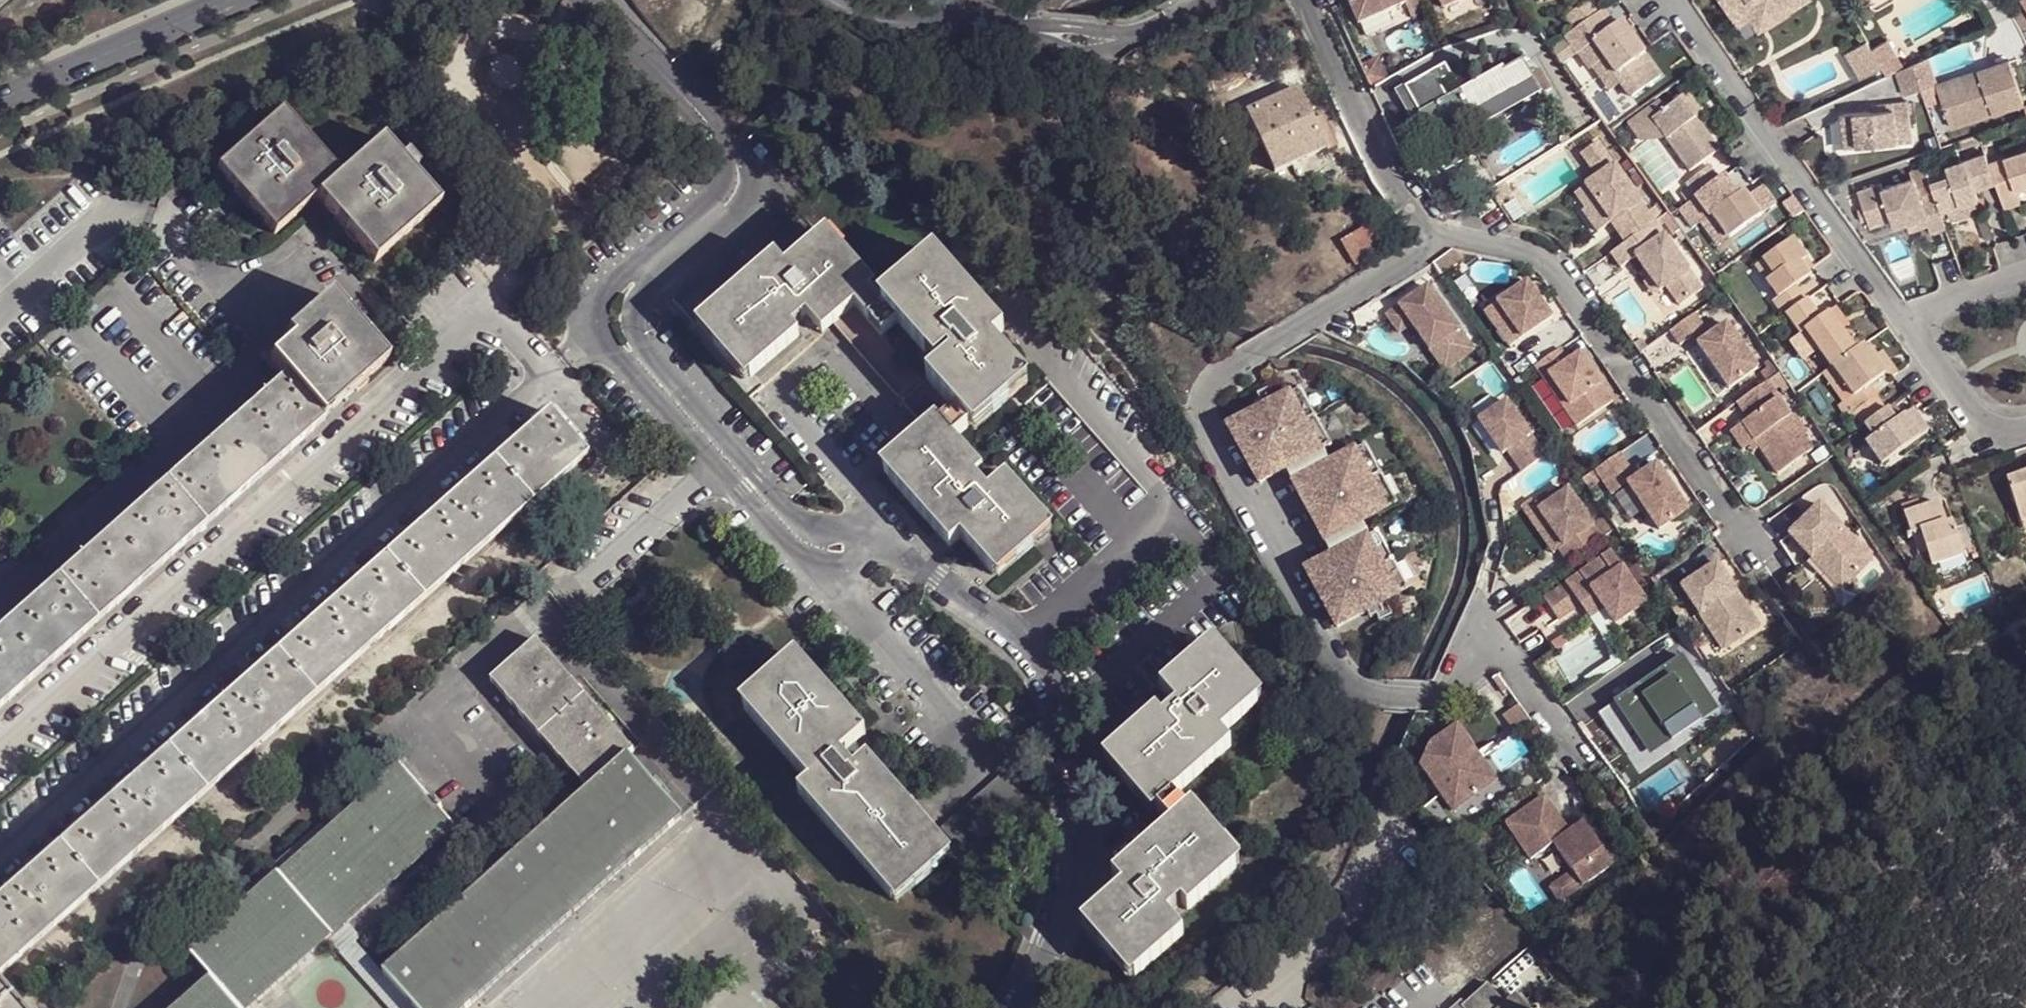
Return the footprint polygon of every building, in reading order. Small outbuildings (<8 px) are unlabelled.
[(1358,27),(1404,7),(1406,6),(1403,0),(1346,0),(1358,27)] [(1406,6),(1404,7),(1411,21),(1425,15),(1418,0),(1403,0),(1406,6)] [(1441,11),(1465,0),(1436,0),(1441,11)] [(1728,12),(1744,2),(1760,27),(1802,0),(1720,0),(1728,12)] [(1728,12),(1744,37),(1760,27),(1744,2),(1728,12)] [(1585,6),(1562,23),(1573,36),(1596,19),(1585,6)] [(1573,36),(1564,43),(1569,50),(1575,60),(1581,56),(1590,49),(1604,67),(1629,102),(1659,80),(1630,41),(1624,45),(1614,32),(1608,36),(1596,19),(1573,36)] [(1630,41),(1619,27),(1614,32),(1624,45),(1630,41)] [(1884,38),(1845,61),(1860,87),(1899,65),(1884,38)] [(1564,43),(1550,53),(1556,60),(1569,50),(1564,43)] [(1264,46),(1253,51),(1255,56),(1261,55),(1267,53),(1264,46)] [(1581,56),(1594,74),(1604,67),(1590,49),(1581,56)] [(1935,85),(1926,57),(1911,63),(1920,90),(1935,85)] [(1520,59),(1460,93),(1474,118),(1477,123),(1536,90),(1520,59)] [(1982,80),(1938,95),(1948,126),(2021,101),(2008,61),(1978,71),(1982,80)] [(1904,96),(1920,90),(1911,63),(1895,71),(1904,96)] [(1443,64),(1404,87),(1419,113),(1429,133),(1424,137),(1441,169),(1476,150),(1463,124),(1474,118),(1460,93),(1449,100),(1438,81),(1449,74),(1443,64)] [(1978,71),(1935,85),(1938,95),(1982,80),(1978,71)] [(1460,93),(1449,74),(1438,81),(1449,100),(1460,93)] [(1413,116),(1419,113),(1404,87),(1395,92),(1410,119),(1413,116)] [(1298,89),(1246,114),(1272,171),(1325,149),(1312,120),(1298,89)] [(1680,101),(1694,121),(1700,117),(1686,97),(1680,101)] [(1664,113),(1651,122),(1664,141),(1687,174),(1717,153),(1694,121),(1680,101),(1664,113)] [(1871,113),(1840,117),(1844,139),(1855,137),(1857,149),(1910,141),(1905,102),(1890,104),(1891,111),(1871,113)] [(1640,144),(1664,141),(1651,122),(1664,113),(1658,104),(1628,127),(1640,144)] [(1891,111),(1890,104),(1870,107),(1871,113),(1891,111)] [(1429,133),(1419,113),(1413,116),(1424,137),(1429,133)] [(343,179),(284,114),(219,172),(276,235),(296,219),(300,221),(311,209),(308,207),(320,198),(349,231),(346,233),(355,244),(359,242),(377,263),(441,207),(385,142),(343,179)] [(1320,117),(1312,120),(1325,149),(1333,145),(1320,117)] [(1957,151),(1981,142),(1979,133),(1953,142),(1957,151)] [(1855,137),(1844,139),(1845,150),(1857,149),(1855,137)] [(1579,156),(1594,178),(1612,165),(1597,143),(1579,156)] [(1989,162),(1995,182),(2002,202),(2018,197),(2016,190),(2025,187),(2025,150),(1989,162)] [(1950,177),(1929,183),(1932,193),(1939,214),(1978,202),(1974,189),(1995,182),(1989,162),(1986,154),(1947,167),(1950,177)] [(1609,224),(1611,226),(1641,204),(1613,165),(1612,165),(1594,178),(1583,186),(1583,188),(1594,203),(1609,224)] [(1950,177),(1947,167),(1926,174),(1929,183),(1950,177)] [(1697,197),(1718,180),(1709,168),(1682,187),(1685,191),(1679,195),(1686,205),(1697,197)] [(1721,200),(1729,194),(1718,180),(1697,197),(1715,222),(1727,240),(1760,217),(1749,202),(1742,192),(1732,199),(1725,205),(1721,200)] [(1880,185),(1857,193),(1868,226),(1889,219),(1903,215),(1906,224),(1924,217),(1927,225),(1929,234),(1945,229),(1939,214),(1932,193),(1913,198),(1908,182),(1882,190),(1880,185)] [(1491,195),(1497,205),(1512,196),(1504,186),(1491,195)] [(2018,197),(2019,199),(2025,197),(2025,187),(2016,190),(2018,197)] [(1584,210),(1594,203),(1583,188),(1573,195),(1584,210)] [(1721,200),(1725,205),(1732,199),(1729,194),(1721,200)] [(1749,202),(1760,217),(1767,211),(1758,196),(1749,202)] [(1489,200),(1474,212),(1480,222),(1496,210),(1489,200)] [(1609,224),(1594,203),(1584,210),(1580,212),(1596,234),(1609,224)] [(1624,244),(1654,223),(1641,204),(1611,226),(1624,244)] [(678,308),(696,329),(702,322),(776,257),(786,269),(823,236),(796,206),(678,308)] [(1407,234),(1392,214),(1341,239),(1354,264),(1407,234)] [(1889,219),(1893,228),(1906,224),(1903,215),(1889,219)] [(1924,217),(1906,224),(1908,231),(1927,225),(1924,217)] [(1727,240),(1715,222),(1705,229),(1718,247),(1727,240)] [(1624,244),(1609,255),(1619,270),(1634,259),(1632,256),(1662,235),(1654,223),(1624,244)] [(1632,256),(1634,259),(1649,280),(1659,295),(1666,289),(1689,273),(1662,235),(1632,256)] [(723,345),(751,377),(798,334),(792,328),(807,315),(823,333),(833,323),(856,304),(869,319),(883,307),(871,292),(871,291),(823,236),(786,269),(776,257),(702,322),(723,345)] [(1786,316),(1806,302),(1795,288),(1808,278),(1806,275),(1799,265),(1805,261),(1791,242),(1762,263),(1773,278),(1764,284),(1775,300),(1771,302),(1782,319),(1786,316)] [(938,258),(883,307),(869,319),(882,335),(898,322),(935,364),(947,353),(952,358),(928,379),(957,411),(970,426),(997,402),(1025,378),(992,341),(1003,331),(938,258)] [(1799,265),(1806,275),(1813,270),(1805,261),(1799,265)] [(1689,273),(1666,289),(1678,307),(1702,290),(1689,273)] [(1659,295),(1649,280),(1641,286),(1651,300),(1659,295)] [(1527,285),(1495,307),(1520,343),(1552,322),(1527,285)] [(1460,337),(1425,288),(1383,316),(1395,334),(1408,325),(1431,357),(1460,337)] [(263,354),(284,378),(322,420),(355,390),(358,394),(370,383),(368,379),(386,363),(330,297),(263,354)] [(1806,302),(1786,316),(1800,336),(1804,333),(1817,353),(1830,370),(1833,368),(1855,352),(1841,331),(1827,314),(1818,320),(1806,302)] [(898,398),(920,379),(882,335),(869,319),(856,304),(833,323),(898,398)] [(1495,307),(1484,314),(1509,351),(1520,343),(1495,307)] [(1827,314),(1841,331),(1847,327),(1834,309),(1827,314)] [(1693,315),(1668,333),(1678,346),(1690,338),(1702,329),(1693,315)] [(1707,336),(1695,344),(1728,391),(1758,371),(1724,324),(1707,336)] [(1702,329),(1690,338),(1695,344),(1707,336),(1702,329)] [(1791,343),(1804,362),(1817,353),(1804,333),(1800,336),(1791,343)] [(1460,337),(1431,357),(1442,371),(1470,351),(1460,337)] [(1864,349),(1863,347),(1855,352),(1833,368),(1853,398),(1869,387),(1882,378),(1885,376),(1864,349)] [(1864,349),(1885,376),(1882,378),(1883,378),(1884,379),(1885,379),(1887,379),(1888,379),(1890,379),(1891,378),(1892,377),(1893,376),(1894,376),(1895,375),(1880,353),(1875,356),(1867,347),(1864,349)] [(1566,361),(1559,350),(1533,368),(1575,428),(1613,402),(1602,386),(1569,409),(1546,376),(1566,361)] [(1566,361),(1546,376),(1569,409),(1602,386),(1579,354),(1567,362),(1566,361)] [(1853,398),(1833,368),(1830,370),(1821,377),(1841,406),(1853,398)] [(1779,374),(1766,383),(1773,393),(1786,384),(1779,374)] [(2,701),(68,644),(116,602),(322,420),(284,378),(0,627),(0,704),(2,701)] [(957,411),(928,379),(902,402),(930,434),(940,424),(941,425),(957,411)] [(1766,383),(1736,405),(1747,421),(1776,400),(1778,399),(1773,393),(1766,383)] [(1838,408),(1846,419),(1851,415),(1877,397),(1869,387),(1853,398),(1841,406),(1838,408)] [(1318,452),(1324,449),(1330,445),(1300,389),(1287,396),(1318,452)] [(1230,427),(1260,483),(1297,463),(1301,471),(1328,457),(1324,449),(1318,452),(1287,396),(1230,427)] [(1864,427),(1886,410),(1877,397),(1851,415),(1860,430),(1864,427)] [(1741,426),(1754,443),(1789,418),(1776,400),(1747,421),(1741,426)] [(1504,401),(1476,420),(1500,454),(1505,451),(1520,472),(1556,446),(1550,438),(1537,447),(1504,401)] [(586,454),(545,408),(516,433),(520,436),(466,484),(463,480),(408,529),(411,533),(357,580),(353,577),(299,625),(302,628),(248,677),(244,673),(190,721),(193,725),(139,773),(135,769),(81,818),(84,821),(28,871),(24,867),(0,889),(0,972),(586,454)] [(1903,417),(1895,423),(1886,410),(1864,427),(1874,439),(1866,445),(1881,466),(1927,431),(1918,418),(1909,425),(1903,417)] [(1909,425),(1918,418),(1912,410),(1903,417),(1909,425)] [(957,411),(941,425),(954,440),(970,426),(957,411)] [(1846,419),(1845,420),(1854,434),(1860,430),(1851,415),(1846,419)] [(1792,416),(1789,418),(1754,443),(1758,449),(1776,474),(1812,449),(1803,436),(1806,434),(1792,416)] [(1049,524),(1007,478),(989,493),(976,479),(983,472),(954,440),(941,425),(940,424),(930,434),(886,473),(948,543),(959,534),(994,573),(1017,553),(1049,524)] [(1741,426),(1730,434),(1742,452),(1748,447),(1754,443),(1741,426)] [(1641,440),(1649,433),(1645,427),(1636,433),(1641,440)] [(463,480),(466,484),(520,436),(516,433),(463,480)] [(1754,443),(1748,447),(1752,453),(1758,449),(1754,443)] [(1365,445),(1353,452),(1384,510),(1396,503),(1365,445)] [(1353,452),(1295,483),(1326,541),(1384,510),(1353,452)] [(1618,455),(1593,473),(1600,483),(1605,490),(1630,472),(1618,455)] [(1635,479),(1625,487),(1657,532),(1687,510),(1655,465),(1635,479)] [(1630,472),(1605,490),(1610,497),(1625,487),(1635,479),(1630,472)] [(1593,473),(1581,482),(1588,491),(1600,483),(1593,473)] [(2005,482),(2019,525),(2025,522),(2025,475),(2005,482)] [(1566,562),(1600,538),(1591,525),(1566,490),(1550,502),(1544,494),(1531,503),(1562,546),(1557,550),(1566,562)] [(1557,550),(1562,546),(1531,503),(1530,501),(1520,508),(1552,553),(1557,550)] [(1938,506),(1904,518),(1911,541),(1922,537),(1929,558),(1934,569),(1964,559),(1956,533),(1949,536),(1945,525),(1938,506)] [(1815,513),(1839,536),(1844,531),(1820,508),(1815,513)] [(1817,558),(1839,536),(1815,513),(1788,539),(1812,563),(1817,558)] [(1614,528),(1604,515),(1591,525),(1600,538),(1614,528)] [(1956,533),(1952,524),(1945,525),(1949,536),(1956,533)] [(357,580),(411,533),(408,529),(353,577),(357,580)] [(1344,551),(1308,570),(1338,627),(1395,595),(1366,539),(1371,536),(1367,529),(1340,543),(1344,551)] [(1839,536),(1817,558),(1846,587),(1873,560),(1844,531),(1839,536)] [(1371,536),(1366,539),(1395,595),(1408,588),(1378,532),(1371,536)] [(1922,537),(1911,541),(1919,561),(1929,558),(1922,537)] [(1610,551),(1543,598),(1558,620),(1579,605),(1602,589),(1623,618),(1646,602),(1610,551)] [(1812,563),(1841,592),(1846,587),(1817,558),(1812,563)] [(1637,561),(1629,567),(1642,586),(1650,580),(1637,561)] [(1717,566),(1681,590),(1701,619),(1707,615),(1737,595),(1717,566)] [(1602,589),(1579,605),(1589,618),(1603,608),(1614,624),(1623,618),(1602,589)] [(1737,595),(1707,615),(1730,648),(1759,628),(1737,595)] [(1707,615),(1701,619),(1723,652),(1730,648),(1707,615)] [(244,673),(248,677),(302,628),(299,625),(244,673)] [(492,681),(589,791),(628,756),(634,750),(537,642),(492,681)] [(1109,756),(1157,811),(1158,811),(1173,797),(1231,745),(1221,735),(1258,702),(1209,648),(1161,690),(1177,708),(1162,721),(1156,714),(1132,735),(1109,756)] [(1685,658),(1599,714),(1627,756),(1643,744),(1667,728),(1674,739),(1700,720),(1693,710),(1711,697),(1685,658)] [(800,661),(746,709),(810,783),(800,793),(893,898),(948,850),(868,760),(855,771),(841,756),(865,734),(840,706),(800,661)] [(1719,708),(1711,697),(1693,710),(1700,720),(1719,708)] [(190,721),(135,769),(139,773),(193,725),(190,721)] [(1674,739),(1667,728),(1643,744),(1650,756),(1674,739)] [(1457,731),(1436,746),(1473,797),(1493,783),(1457,731)] [(1436,746),(1417,760),(1453,811),(1473,797),(1436,746)] [(628,756),(589,791),(384,974),(416,1007),(471,1007),(683,817),(628,756)] [(190,955),(212,980),(237,1007),(254,1007),(329,942),(349,924),(456,827),(401,767),(190,955)] [(1158,811),(1171,826),(1186,812),(1173,797),(1158,811)] [(1544,798),(1505,825),(1530,860),(1552,844),(1572,872),(1560,880),(1570,893),(1612,863),(1583,822),(1568,833),(1544,798)] [(1235,867),(1187,812),(1171,826),(1136,858),(1114,877),(1123,888),(1087,921),(1135,976),(1182,934),(1167,916),(1182,903),(1188,910),(1235,867)] [(38,855),(24,867),(28,871),(84,821),(81,818),(65,831),(38,855)] [(1560,880),(1549,887),(1559,901),(1570,893),(1560,880)] [(388,1007),(416,1007),(384,974),(356,943),(362,938),(349,924),(329,942),(388,1007)] [(212,980),(180,1007),(237,1007),(212,980)] [(1527,990),(1506,1007),(1543,1007),(1527,990)]
